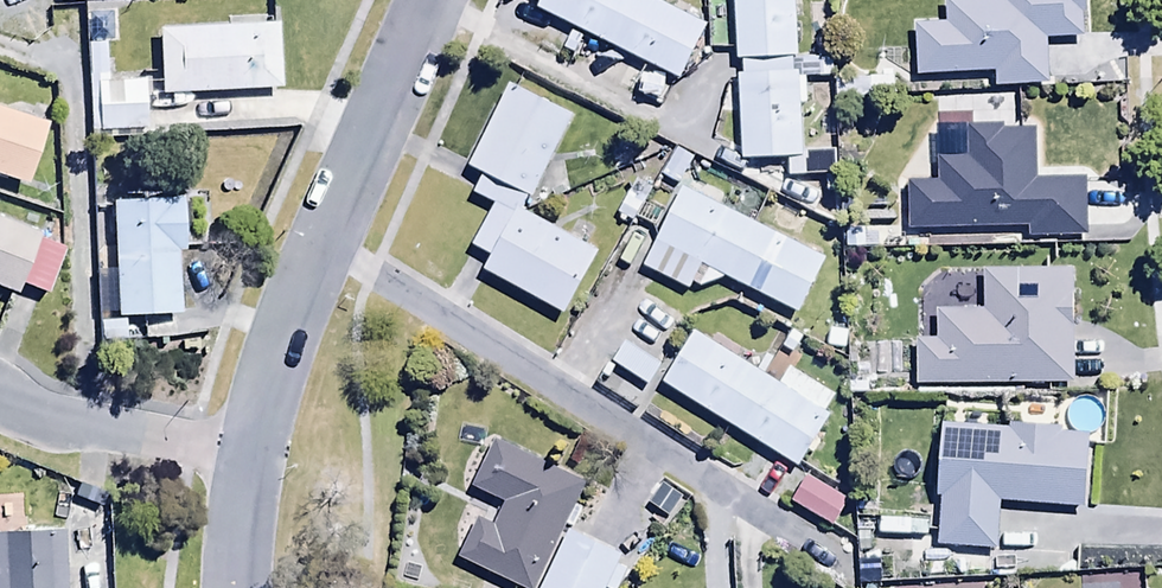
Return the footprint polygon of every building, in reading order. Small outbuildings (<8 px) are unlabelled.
[(537,15),(679,88),(707,34),(641,0),(544,0),(537,15)] [(800,78),(794,78),(794,63),(799,62),(797,0),(736,0),(738,66),(743,66),(743,80),(738,80),(741,167),(788,165),(789,183),(831,181),(830,156),(803,157),(800,78)] [(918,81),(994,78),(995,94),(1049,92),(1047,43),(1083,42),(1082,20),(1088,20),(1087,0),(1000,0),(1000,2),(946,4),(947,29),(916,30),(918,81)] [(282,94),(279,29),(161,34),(163,98),(282,94)] [(146,85),(100,86),(101,135),(148,134),(146,85)] [(518,222),(521,215),(528,203),(532,205),(577,126),(513,90),(468,171),(483,179),(473,197),(496,210),(518,222)] [(31,194),(52,131),(0,114),(0,184),(31,194)] [(908,187),(908,235),(1029,234),(1029,245),(1086,244),(1085,185),(1037,185),(1036,134),(968,135),(968,164),(939,164),(939,187),(908,187)] [(678,152),(661,179),(679,190),(696,163),(678,152)] [(685,192),(644,271),(688,296),(702,270),(798,321),(826,266),(685,192)] [(96,276),(99,318),(120,317),(120,324),(182,319),(178,255),(188,254),(185,204),(115,209),(119,274),(96,276)] [(518,222),(496,210),(473,251),(494,262),(486,276),(565,321),(600,259),(521,215),(518,222)] [(44,241),(0,224),(0,292),(19,300),(23,289),(51,299),(67,254),(42,245),(44,241)] [(987,317),(936,318),(936,345),(916,346),(917,390),(1074,389),(1073,275),(986,276),(987,317)] [(837,403),(790,373),(779,389),(696,337),(664,388),(800,474),(832,423),(827,419),(837,403)] [(627,346),(612,368),(650,394),(665,372),(627,346)] [(1009,430),(1009,434),(941,430),(937,503),(941,503),(939,552),(996,555),(998,507),(1086,512),(1090,441),(1061,439),(1061,433),(1009,430)] [(460,564),(506,587),(538,587),(588,493),(496,445),(471,493),(482,498),(483,526),(478,523),(460,564)] [(807,482),(792,507),(829,530),(845,505),(807,482)] [(571,535),(544,587),(623,587),(626,582),(617,577),(625,562),(571,535)] [(64,537),(0,540),(0,587),(67,587),(64,537)] [(1124,577),(1079,578),(1080,587),(1124,587),(1124,577)]
